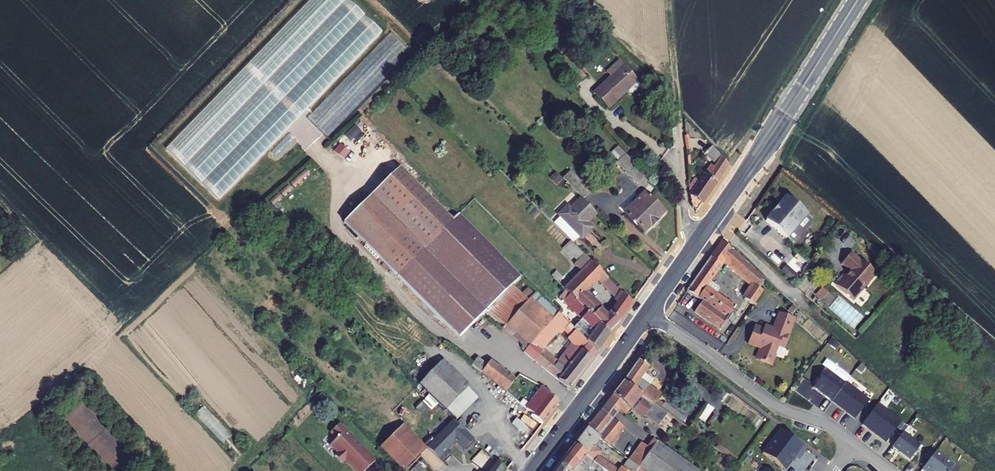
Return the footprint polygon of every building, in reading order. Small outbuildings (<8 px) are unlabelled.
[(164,152),(218,206),(379,34),(343,0),(306,0),(164,152)] [(595,95),(610,111),(639,83),(624,68),(595,95)] [(687,168),(689,206),(696,210),(706,196),(728,162),(704,136),(695,146),(713,167),(702,181),(687,168)] [(334,150),(343,157),(348,151),(339,144),(334,150)] [(620,166),(638,186),(646,178),(623,153),(618,157),(624,162),(620,166)] [(343,226),(396,279),(411,263),(451,223),(398,171),(343,226)] [(560,182),(579,201),(581,203),(588,196),(568,175),(560,182)] [(638,186),(641,189),(649,181),(646,178),(638,186)] [(622,215),(643,236),(664,216),(644,195),(622,215)] [(770,214),(762,224),(783,241),(803,216),(782,199),(775,208),(774,207),(769,214),(770,214)] [(577,239),(578,240),(589,230),(584,225),(593,216),(581,203),(579,201),(568,212),(565,209),(556,217),(558,219),(562,223),(554,230),(566,242),(570,246),(577,239)] [(451,223),(411,263),(445,296),(474,324),(483,315),(509,287),(518,278),(457,217),(451,223)] [(550,226),(554,230),(562,223),(558,219),(550,226)] [(563,291),(565,293),(606,334),(617,321),(607,313),(603,317),(585,299),(587,298),(583,294),(593,284),(598,288),(605,280),(570,246),(566,242),(559,249),(574,265),(572,267),(579,274),(570,284),(563,291)] [(699,302),(691,313),(716,331),(732,309),(711,294),(703,288),(706,284),(719,266),(718,265),(719,264),(723,259),(726,268),(735,275),(751,289),(742,301),(749,307),(759,293),(753,288),(760,279),(719,243),(684,292),(699,302)] [(873,275),(848,254),(838,265),(847,273),(843,278),(840,275),(831,285),(851,302),(873,275)] [(723,259),(719,264),(733,277),(735,275),(726,268),(723,259)] [(396,279),(431,314),(445,296),(411,263),(396,279)] [(778,273),(789,283),(794,277),(783,268),(778,273)] [(555,284),(563,291),(570,284),(564,279),(562,278),(560,279),(555,284)] [(598,288),(613,303),(619,294),(605,280),(598,288)] [(706,284),(703,288),(711,294),(714,290),(706,284)] [(483,315),(514,345),(539,317),(547,324),(556,314),(535,294),(525,304),(509,287),(483,315)] [(574,326),(570,329),(572,331),(585,344),(595,353),(607,335),(606,334),(565,293),(559,300),(579,321),(574,326)] [(612,305),(622,314),(629,304),(619,294),(613,303),(612,304),(612,305)] [(431,314),(457,341),(474,324),(445,296),(431,314)] [(607,313),(617,321),(622,314),(612,305),(607,313)] [(559,312),(556,315),(566,324),(570,329),(574,326),(559,312)] [(530,362),(565,391),(580,372),(569,363),(561,372),(539,354),(556,335),(566,324),(556,315),(556,314),(547,324),(522,352),(520,355),(529,363),(530,362)] [(791,320),(776,314),(768,334),(751,327),(745,345),(758,350),(754,361),(768,366),(776,347),(780,349),(791,320)] [(514,345),(522,352),(547,324),(539,317),(514,345)] [(556,335),(563,341),(572,331),(570,329),(566,324),(556,335)] [(563,341),(576,354),(585,344),(572,331),(563,341)] [(576,354),(569,363),(580,372),(595,353),(585,344),(576,354)] [(511,380),(478,354),(469,365),(503,391),(508,385),(511,380)] [(468,386),(441,360),(416,386),(444,412),(445,410),(456,420),(477,398),(466,388),(468,386)] [(646,368),(635,361),(620,383),(650,405),(658,395),(647,387),(651,382),(642,375),(646,368)] [(828,403),(842,385),(823,371),(810,389),(828,403)] [(650,405),(620,383),(606,401),(617,411),(623,416),(629,409),(642,416),(655,426),(664,415),(650,405)] [(517,393),(508,385),(503,391),(540,424),(555,404),(540,388),(525,405),(515,396),(517,393)] [(865,402),(842,385),(828,403),(851,420),(865,402)] [(606,401),(585,428),(598,438),(607,446),(621,427),(610,420),(617,411),(606,401)] [(705,422),(713,408),(707,404),(698,418),(705,422)] [(874,405),(858,426),(882,444),(898,423),(874,405)] [(427,442),(422,447),(441,466),(450,458),(444,451),(452,443),(461,453),(471,443),(450,422),(430,442),(427,442)] [(346,466),(348,463),(356,470),(363,470),(372,462),(336,425),(327,434),(333,440),(327,446),(334,454),(332,457),(339,464),(342,462),(346,466)] [(398,470),(402,470),(424,450),(400,426),(377,450),(398,470)] [(591,446),(598,438),(585,428),(572,445),(592,461),(599,453),(591,446)] [(469,436),(486,452),(492,445),(476,430),(469,436)] [(804,449),(778,430),(760,453),(782,470),(792,457),(795,460),(804,449)] [(900,433),(889,447),(906,460),(917,446),(900,433)] [(649,441),(645,447),(638,442),(625,460),(632,466),(634,467),(635,468),(636,467),(642,470),(693,470),(649,441)] [(586,470),(592,461),(572,445),(565,453),(586,470)] [(933,452),(918,470),(947,470),(951,466),(933,452)] [(586,470),(565,453),(557,463),(567,470),(585,470),(586,470)] [(485,470),(502,470),(492,462),(485,470)]
